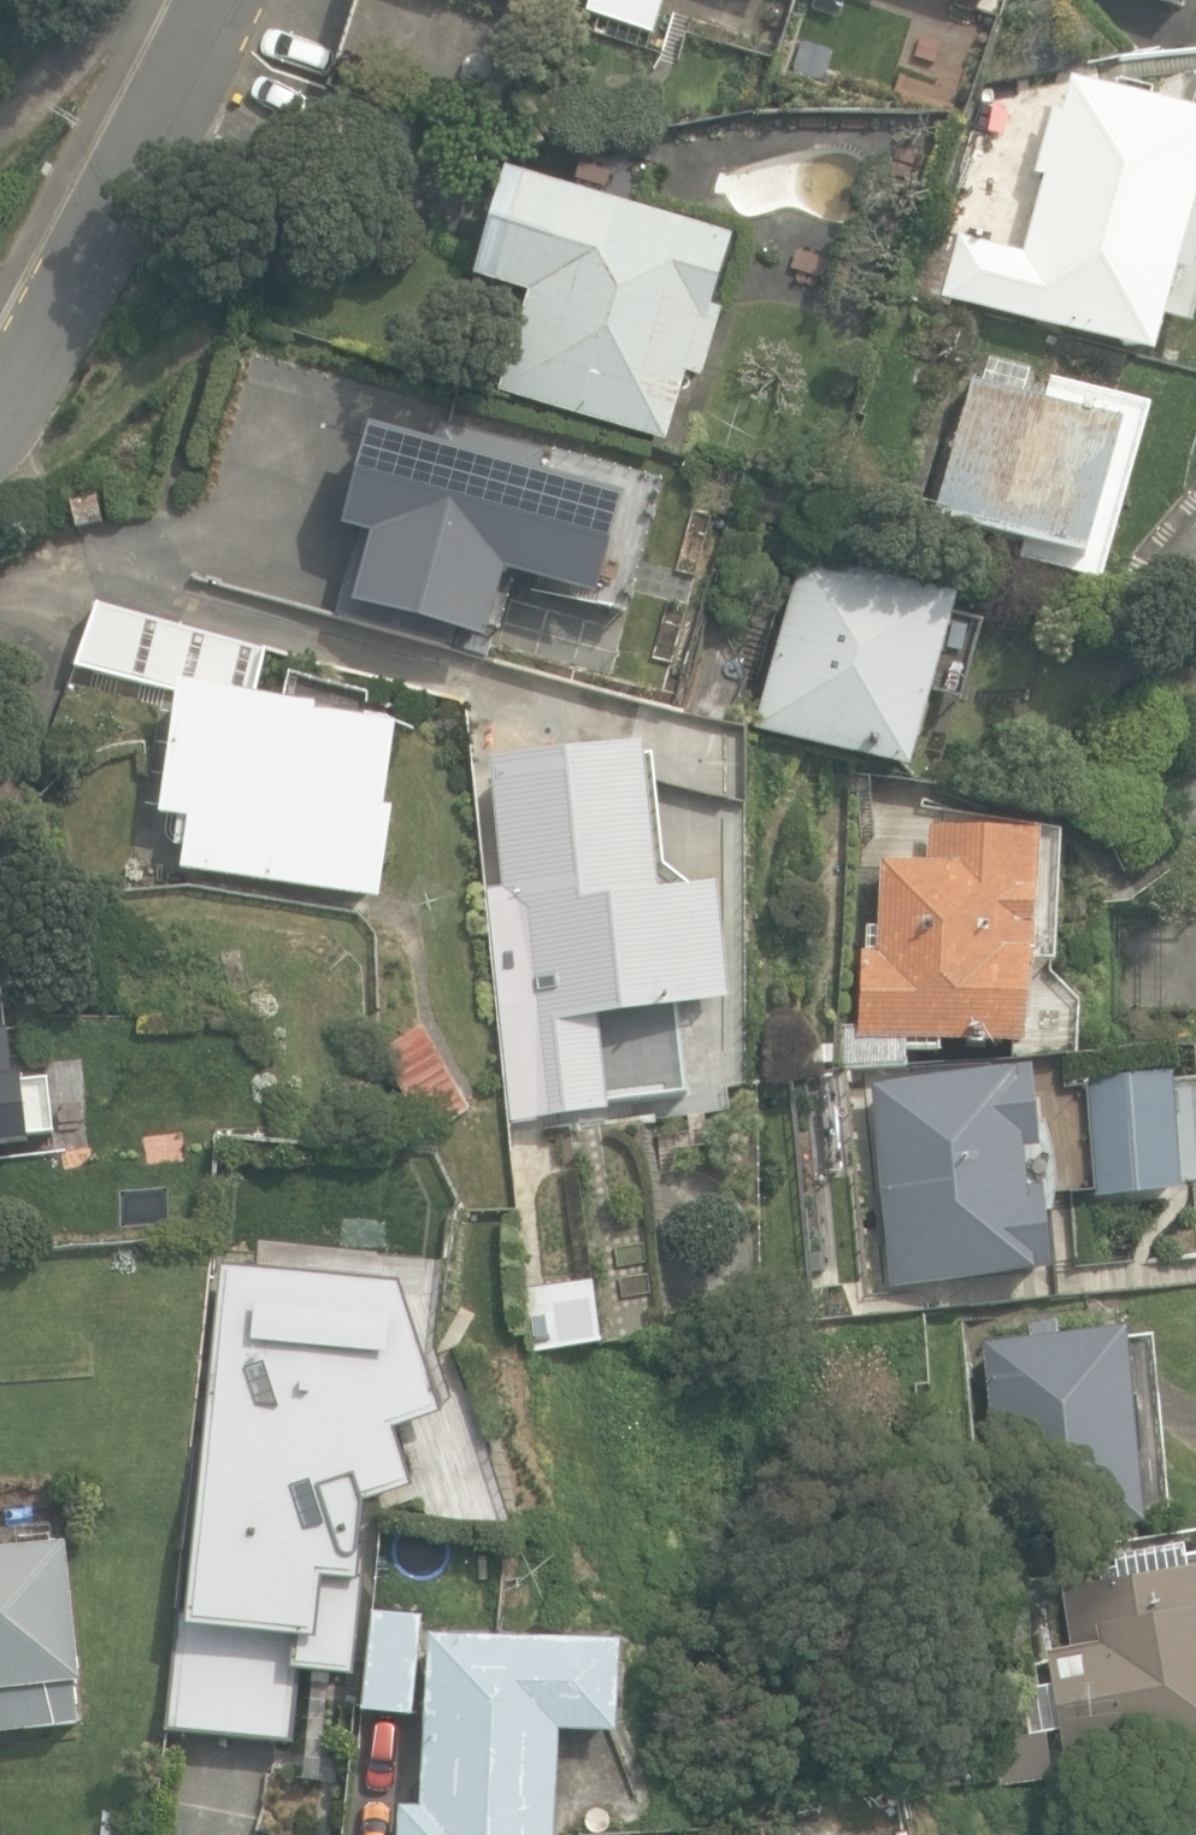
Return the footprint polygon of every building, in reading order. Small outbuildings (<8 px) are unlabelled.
[(590,14),(655,33),(665,0),(594,0),(590,14)] [(1181,12),(1185,0),(1142,0),(1181,12)] [(1154,354),(1195,195),(1195,112),(1070,79),(1061,111),(1053,109),(1036,174),(1044,177),(1024,251),(970,237),(974,222),(933,211),(909,300),(947,311),(951,299),(1154,354)] [(498,393),(667,443),(687,375),(702,380),(722,312),(712,309),(733,238),(634,208),(645,172),(583,154),(572,190),(512,172),(480,281),(528,295),(498,393)] [(1148,404),(1048,377),(1042,402),(1023,397),(1030,374),(988,362),(984,379),(968,374),(930,516),(1022,541),(1017,558),(1100,580),(1148,404)] [(198,579),(316,613),(331,561),(505,611),(552,448),(516,437),(519,426),(455,408),(457,403),(345,371),(313,485),(341,493),(323,556),(214,525),(198,579)] [(73,502),(78,531),(106,526),(100,496),(73,502)] [(805,551),(757,727),(911,769),(931,697),(957,704),(980,621),(951,613),(957,593),(805,551)] [(181,869),(379,898),(392,807),(384,806),(396,725),(314,713),(314,706),(255,697),(264,650),(98,603),(76,665),(176,691),(158,813),(177,816),(173,846),(183,848),(181,869)] [(659,894),(643,746),(491,763),(504,888),(487,890),(513,1124),(611,1113),(600,1019),(728,1004),(716,888),(659,894)] [(1041,835),(929,829),(927,863),(880,860),(874,954),(860,953),(855,1025),(835,1023),(832,1073),(906,1078),(908,1056),(939,1058),(940,1048),(976,1050),(975,1057),(1010,1059),(1011,1048),(1028,1049),(1041,835)] [(381,1052),(428,1132),(471,1107),(424,1027),(381,1052)] [(30,1149),(29,1142),(55,1139),(48,1075),(13,1078),(7,1028),(0,1029),(0,1152),(30,1149)] [(883,1193),(891,1287),(1036,1273),(1025,1154),(1040,1152),(1032,1068),(870,1084),(875,1136),(850,1138),(855,1196),(883,1193)] [(1180,1190),(1170,1074),(1090,1081),(1100,1197),(1180,1190)] [(193,1616),(310,1628),(318,1543),(372,1549),(373,1535),(371,1520),(368,1507),(363,1493),(407,1480),(384,1405),(431,1390),(401,1300),(365,1312),(354,1280),(335,1285),(227,1274),(216,1388),(209,1388),(206,1418),(212,1419),(193,1616)] [(600,1342),(595,1283),(532,1289),(538,1348),(600,1342)] [(1170,1513),(1152,1337),(1128,1339),(1127,1327),(1056,1334),(1054,1319),(1024,1323),(1025,1338),(969,1344),(990,1543),(1149,1527),(1147,1515),(1170,1513)] [(80,1722),(75,1681),(81,1680),(65,1541),(0,1548),(0,1731),(80,1722)] [(1193,1770),(1195,1769),(1195,1553),(1183,1555),(1183,1549),(1118,1561),(1118,1576),(1060,1586),(1070,1650),(1047,1653),(1066,1766),(1188,1747),(1193,1770)] [(363,1710),(411,1715),(421,1616),(374,1611),(363,1710)] [(557,1727),(614,1730),(618,1640),(426,1633),(420,1805),(400,1804),(399,1834),(553,1834),(557,1727)] [(100,1834),(159,1834),(161,1814),(102,1808),(100,1834)]
